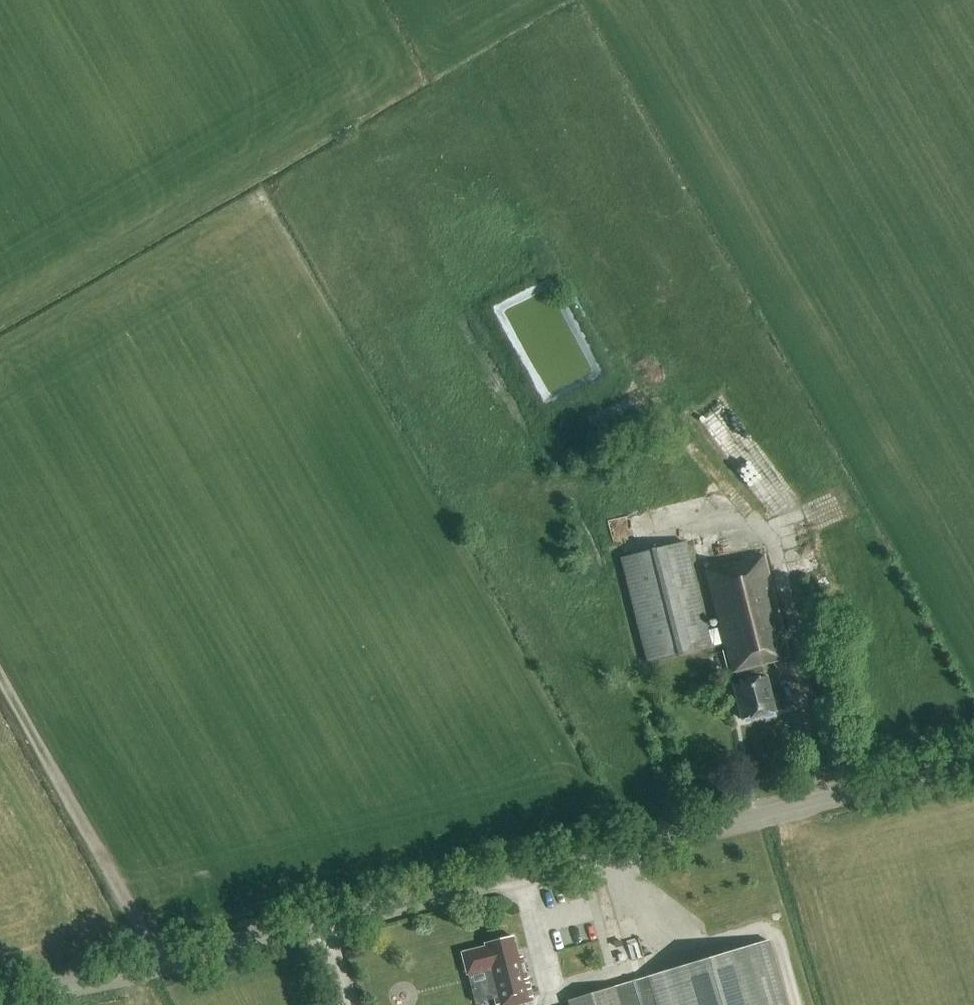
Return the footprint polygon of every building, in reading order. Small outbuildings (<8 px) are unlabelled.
[(709,631),(687,543),(623,559),(649,663),(724,644),(732,674),(736,673),(738,683),(733,685),(742,721),(774,713),(763,666),(788,660),(762,557),(706,571),(720,628),(709,631)] [(485,945),(486,949),(461,955),(467,978),(487,973),(495,1004),(519,1004),(532,1001),(521,959),(519,960),(513,937),(485,945)] [(767,941),(567,1001),(568,1004),(786,1004),(767,941)]
